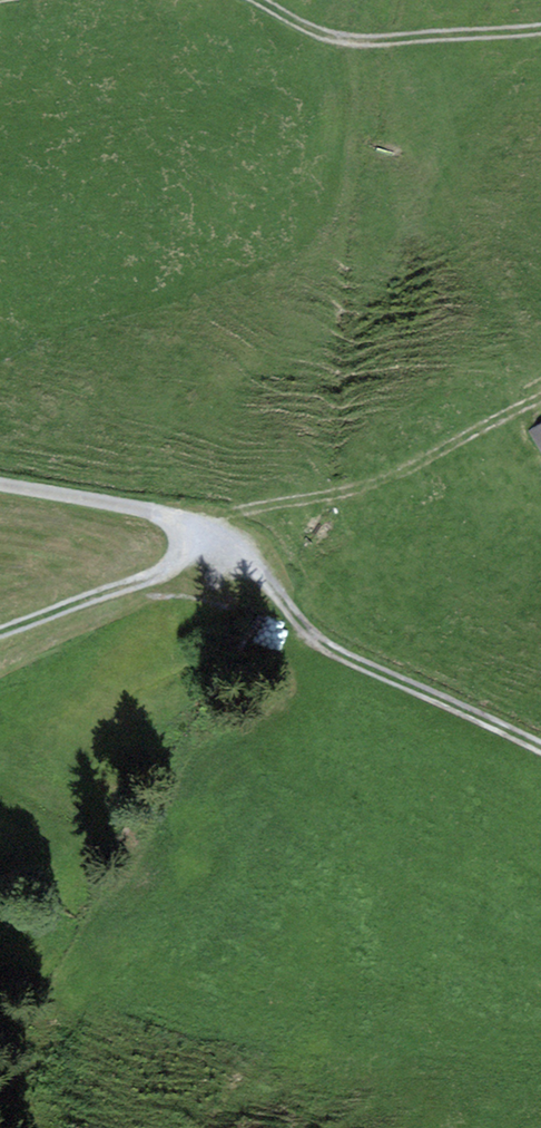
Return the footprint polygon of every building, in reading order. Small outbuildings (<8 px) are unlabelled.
[(529,432),(540,453),(540,426),(529,432)]
